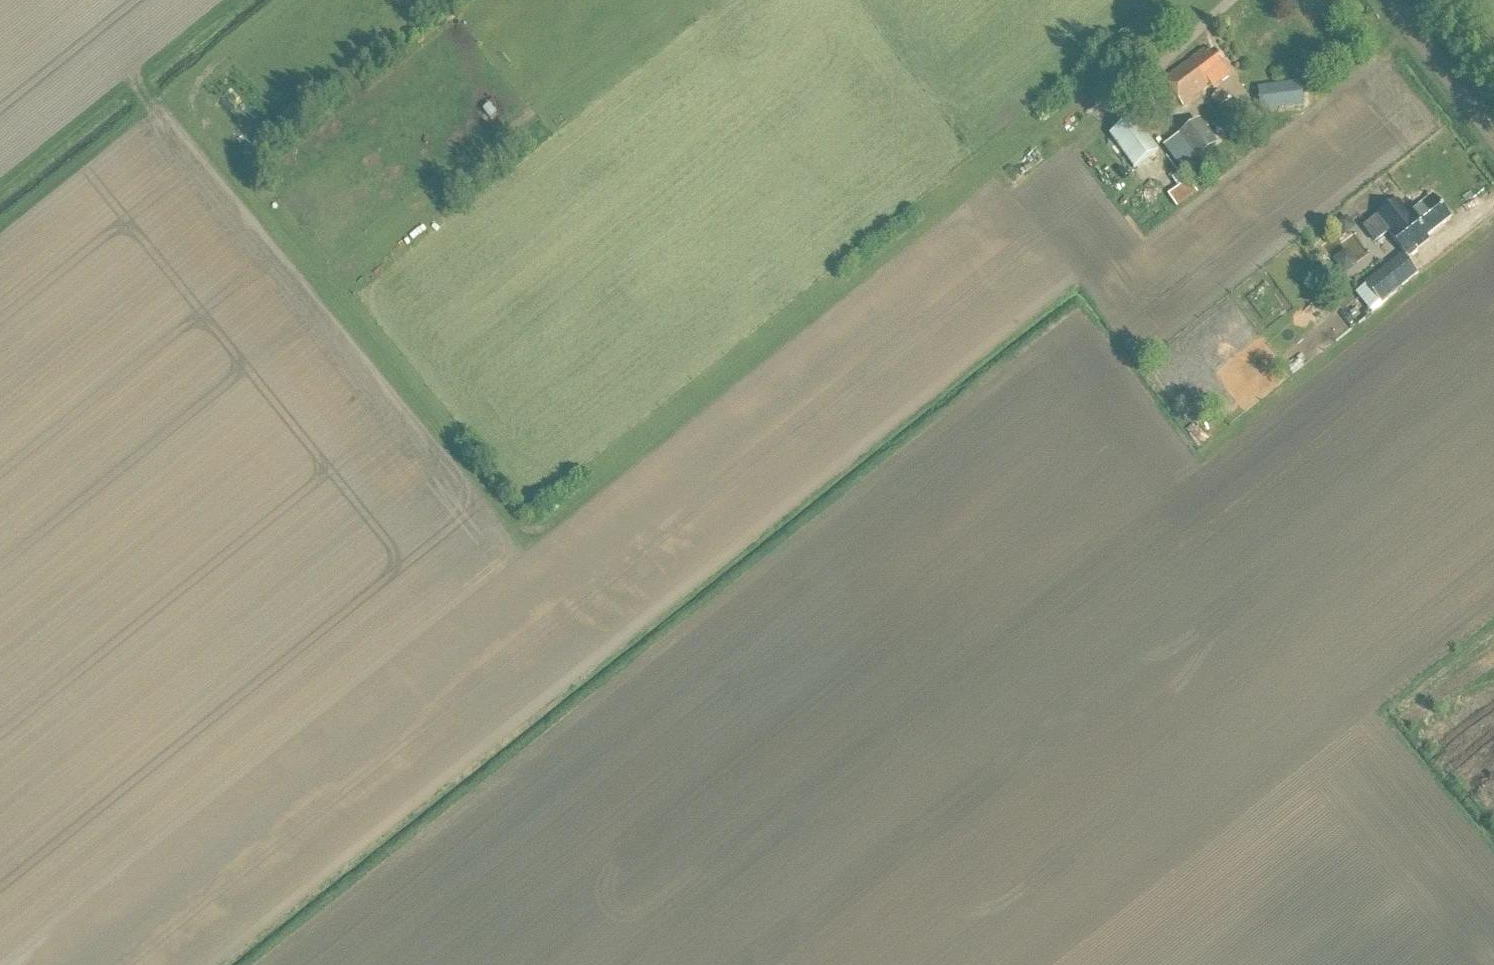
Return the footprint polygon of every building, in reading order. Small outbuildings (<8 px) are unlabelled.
[(1171,88),(1164,93),(1174,106),(1181,101),(1186,108),(1213,88),(1215,92),(1234,77),(1217,54),(1212,57),(1208,52),(1167,83),(1171,88)] [(1263,117),(1306,109),(1302,84),(1259,91),(1263,117)] [(1222,95),(1214,101),(1222,111),(1230,105),(1222,95)] [(1138,120),(1114,137),(1138,170),(1162,153),(1138,120)] [(1184,138),(1198,157),(1217,143),(1203,124),(1184,138)] [(1179,190),(1168,200),(1180,212),(1199,194),(1181,175),(1172,183),(1179,190)] [(1399,202),(1377,220),(1412,263),(1421,255),(1419,253),(1431,244),(1428,240),(1449,222),(1435,204),(1431,208),(1427,203),(1410,216),(1399,202)] [(1333,264),(1345,278),(1359,267),(1347,253),(1333,264)] [(1404,288),(1389,269),(1367,287),(1381,306),(1404,288)]
